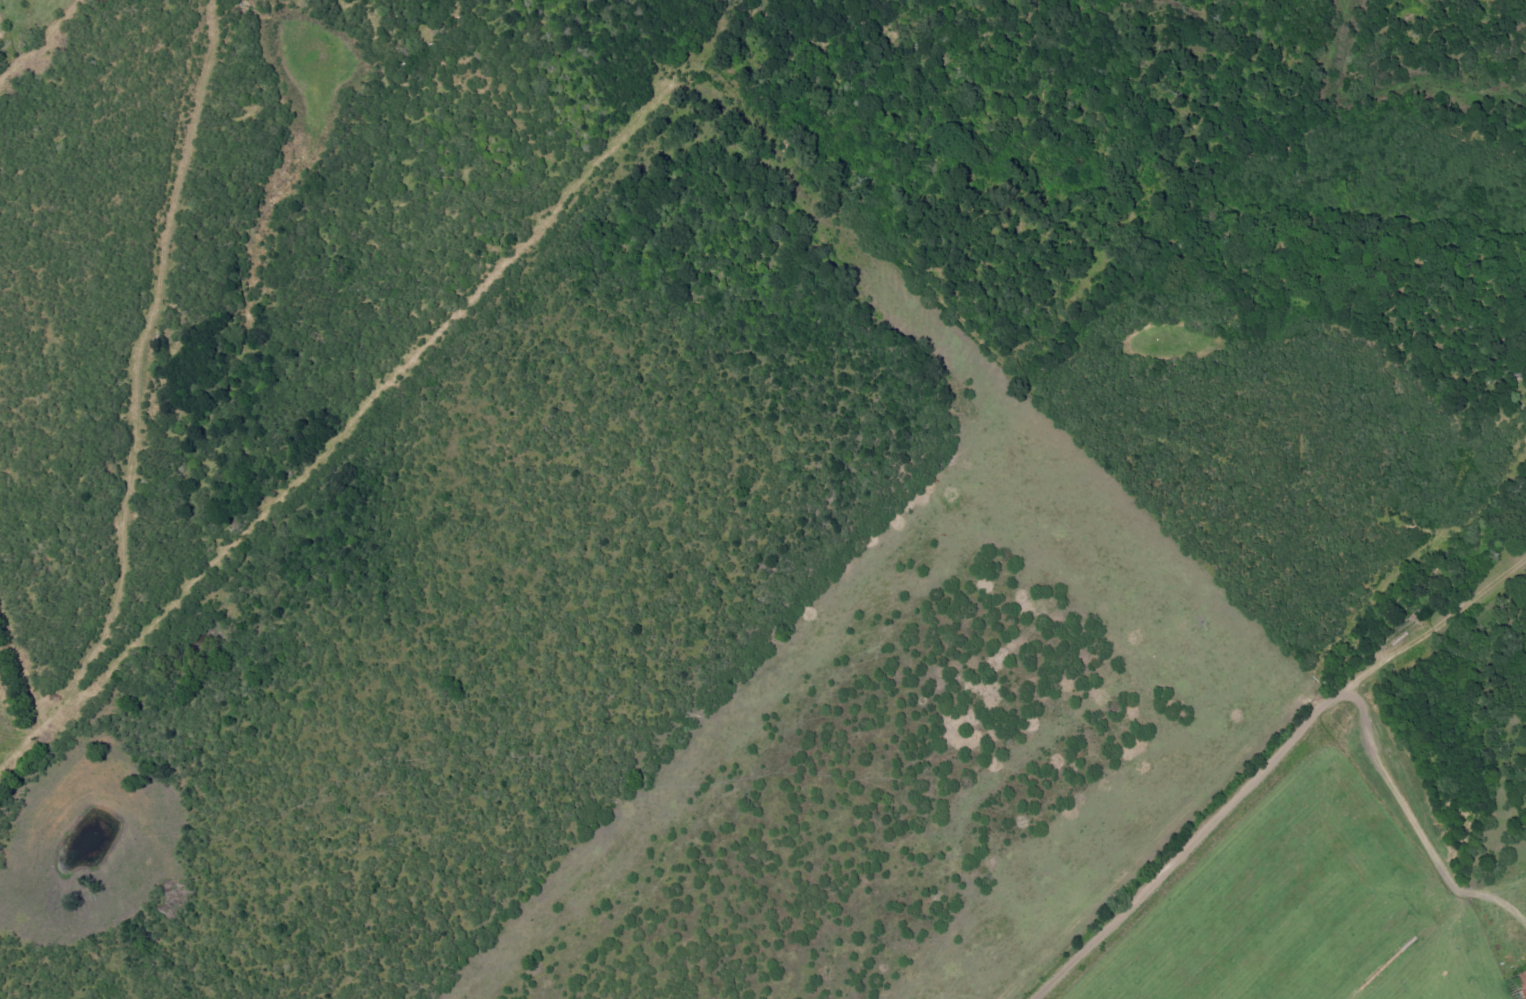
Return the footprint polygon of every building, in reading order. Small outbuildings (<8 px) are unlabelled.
[(1505,982),(1525,972),(1525,998),(1516,998),(1505,982)]
